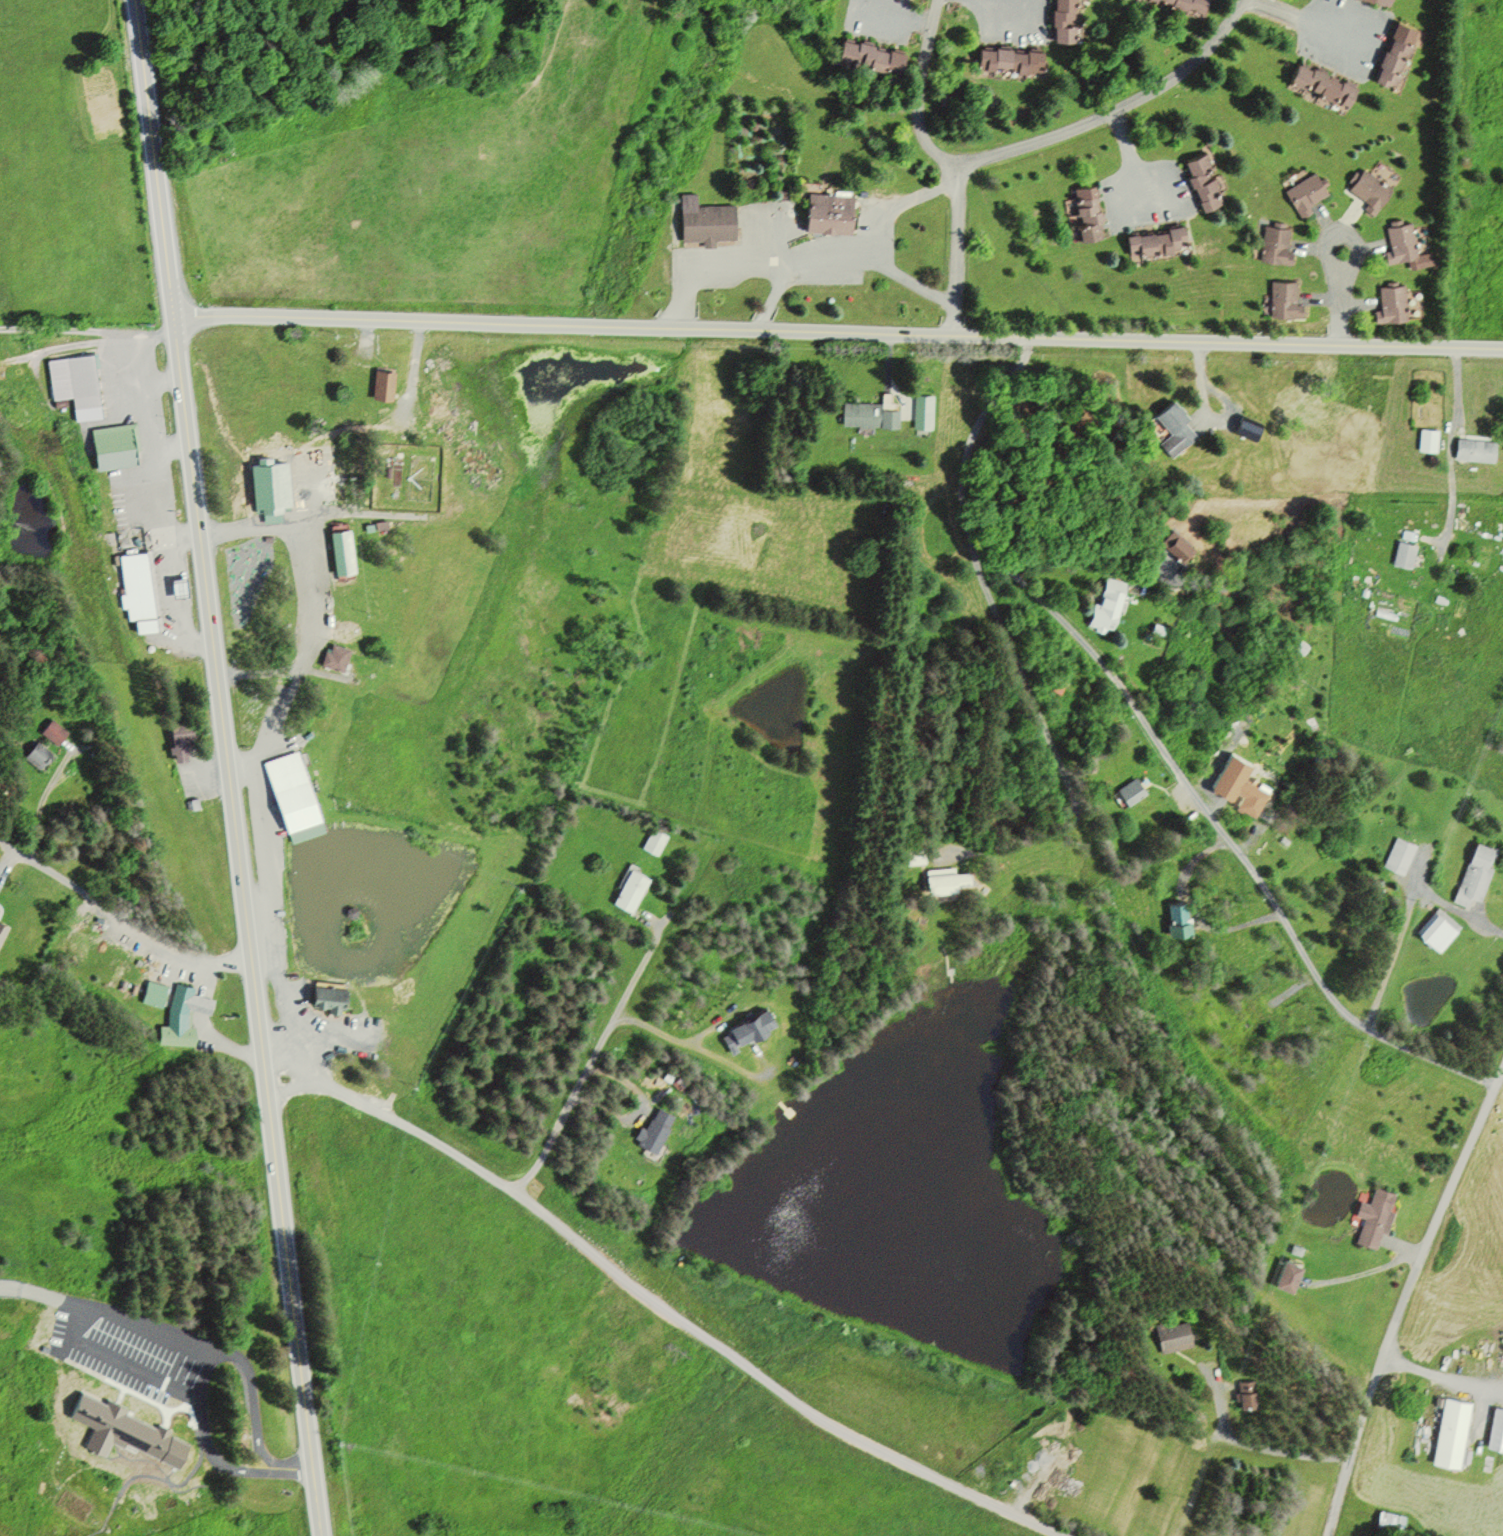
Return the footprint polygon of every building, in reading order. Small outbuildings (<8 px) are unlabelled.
[(1069,41),(1069,19),(1070,19),(1070,0),(1060,0),(1051,1),(1051,42),(1069,41)] [(1197,19),(1203,0),(1145,0),(1197,19)] [(1373,83),(1394,89),(1410,26),(1388,21),(1373,83)] [(883,48),(838,38),(833,60),(879,70),(883,48)] [(975,50),(976,76),(1047,73),(1046,47),(975,50)] [(1283,83),(1343,110),(1353,88),(1293,61),(1283,83)] [(1197,212),(1228,201),(1211,149),(1180,159),(1197,212)] [(1372,214),(1391,193),(1363,169),(1344,190),(1372,214)] [(1326,194),(1311,173),(1283,192),(1300,218),(1311,211),(1308,207),(1326,194)] [(1100,238),(1095,184),(1070,187),(1075,240),(1100,238)] [(801,188),(831,191),(831,186),(848,187),(847,193),(854,194),(850,234),(803,230),(805,203),(800,202),(801,188)] [(679,194),(695,194),(695,204),(732,204),(732,236),(679,237),(679,194)] [(1417,257),(1409,222),(1384,227),(1389,251),(1383,252),(1385,264),(1417,257)] [(1262,225),(1258,261),(1291,265),(1292,252),(1286,251),(1288,227),(1262,225)] [(1125,258),(1187,251),(1184,227),(1122,234),(1125,258)] [(1295,305),(1295,281),(1269,281),(1269,318),(1301,318),(1301,305),(1295,305)] [(1379,323),(1404,322),(1404,286),(1378,286),(1379,323)] [(44,361),(87,355),(95,415),(70,419),(67,398),(50,400),(44,361)] [(388,400),(391,372),(372,370),(369,398),(388,400)] [(913,393),(933,394),(932,429),(912,428),(913,393)] [(1150,414),(1169,397),(1185,416),(1182,419),(1197,436),(1169,458),(1157,444),(1168,433),(1150,414)] [(841,400),(879,402),(879,407),(897,408),(896,428),(840,425),(841,400)] [(90,428),(135,420),(143,463),(97,470),(90,428)] [(1418,427),(1437,428),(1435,453),(1416,451),(1418,427)] [(1454,436),(1494,439),(1492,462),(1452,458),(1454,436)] [(245,463),(283,460),(287,504),(278,505),(279,520),(257,522),(256,507),(249,508),(245,463)] [(350,571),(347,528),(326,530),(330,573),(350,571)] [(1395,539),(1415,543),(1409,567),(1389,563),(1395,539)] [(116,554),(148,548),(151,566),(119,571),(116,554)] [(121,576),(154,571),(162,612),(157,613),(160,628),(134,633),(132,620),(127,619),(125,608),(119,609),(116,592),(122,590),(121,576)] [(1124,583),(1102,577),(1091,616),(1101,619),(1102,618),(1114,621),(1124,583)] [(318,664),(338,672),(347,649),(327,641),(318,664)] [(39,732),(50,717),(68,731),(56,746),(39,732)] [(171,760),(188,756),(179,720),(163,724),(171,760)] [(35,739),(50,752),(39,766),(23,753),(35,739)] [(261,759),(295,748),(317,816),(283,827),(261,759)] [(1226,750),(1247,762),(1239,774),(1263,789),(1249,812),(1205,786),(1226,750)] [(1136,780),(1145,792),(1128,804),(1119,793),(1136,780)] [(668,837),(653,829),(643,847),(657,855),(668,837)] [(1395,835),(1415,844),(1402,874),(1381,865),(1395,835)] [(1473,839),(1491,846),(1485,864),(1492,866),(1480,899),(1467,895),(1464,904),(1452,899),(1473,839)] [(632,914),(650,880),(630,868),(611,902),(632,914)] [(966,871),(923,872),(923,892),(967,890),(966,871)] [(1166,903),(1182,900),(1184,914),(1187,914),(1189,930),(1165,933),(1164,921),(1168,920),(1166,903)] [(1436,906),(1459,925),(1437,951),(1414,932),(1436,906)] [(8,925),(0,941),(0,921),(8,925)] [(147,980),(167,986),(161,1006),(141,1000),(147,980)] [(174,980),(214,992),(211,1017),(192,1014),(191,1022),(197,1022),(194,1044),(157,1043),(157,1024),(165,1023),(174,980)] [(344,1010),(346,986),(307,983),(306,1007),(344,1010)] [(775,1027),(766,1007),(726,1025),(735,1044),(775,1027)] [(1373,1184),(1394,1192),(1389,1208),(1393,1210),(1386,1231),(1381,1229),(1375,1247),(1353,1239),(1361,1216),(1353,1213),(1358,1198),(1367,1201),(1373,1184)] [(1281,1258),(1297,1264),(1287,1289),(1270,1283),(1281,1258)] [(1153,1327),(1158,1351),(1191,1344),(1186,1320),(1153,1327)] [(164,1466),(184,1428),(169,1420),(164,1429),(151,1422),(154,1417),(137,1409),(135,1414),(90,1390),(94,1382),(80,1374),(71,1392),(79,1396),(79,1397),(82,1399),(75,1412),(128,1440),(125,1446),(164,1466)] [(1237,1408),(1256,1407),(1255,1380),(1236,1380),(1237,1408)] [(1430,1464),(1459,1468),(1470,1402),(1441,1397),(1430,1464)] [(1491,1406),(1484,1448),(1502,1450),(1502,1408),(1491,1406)]
